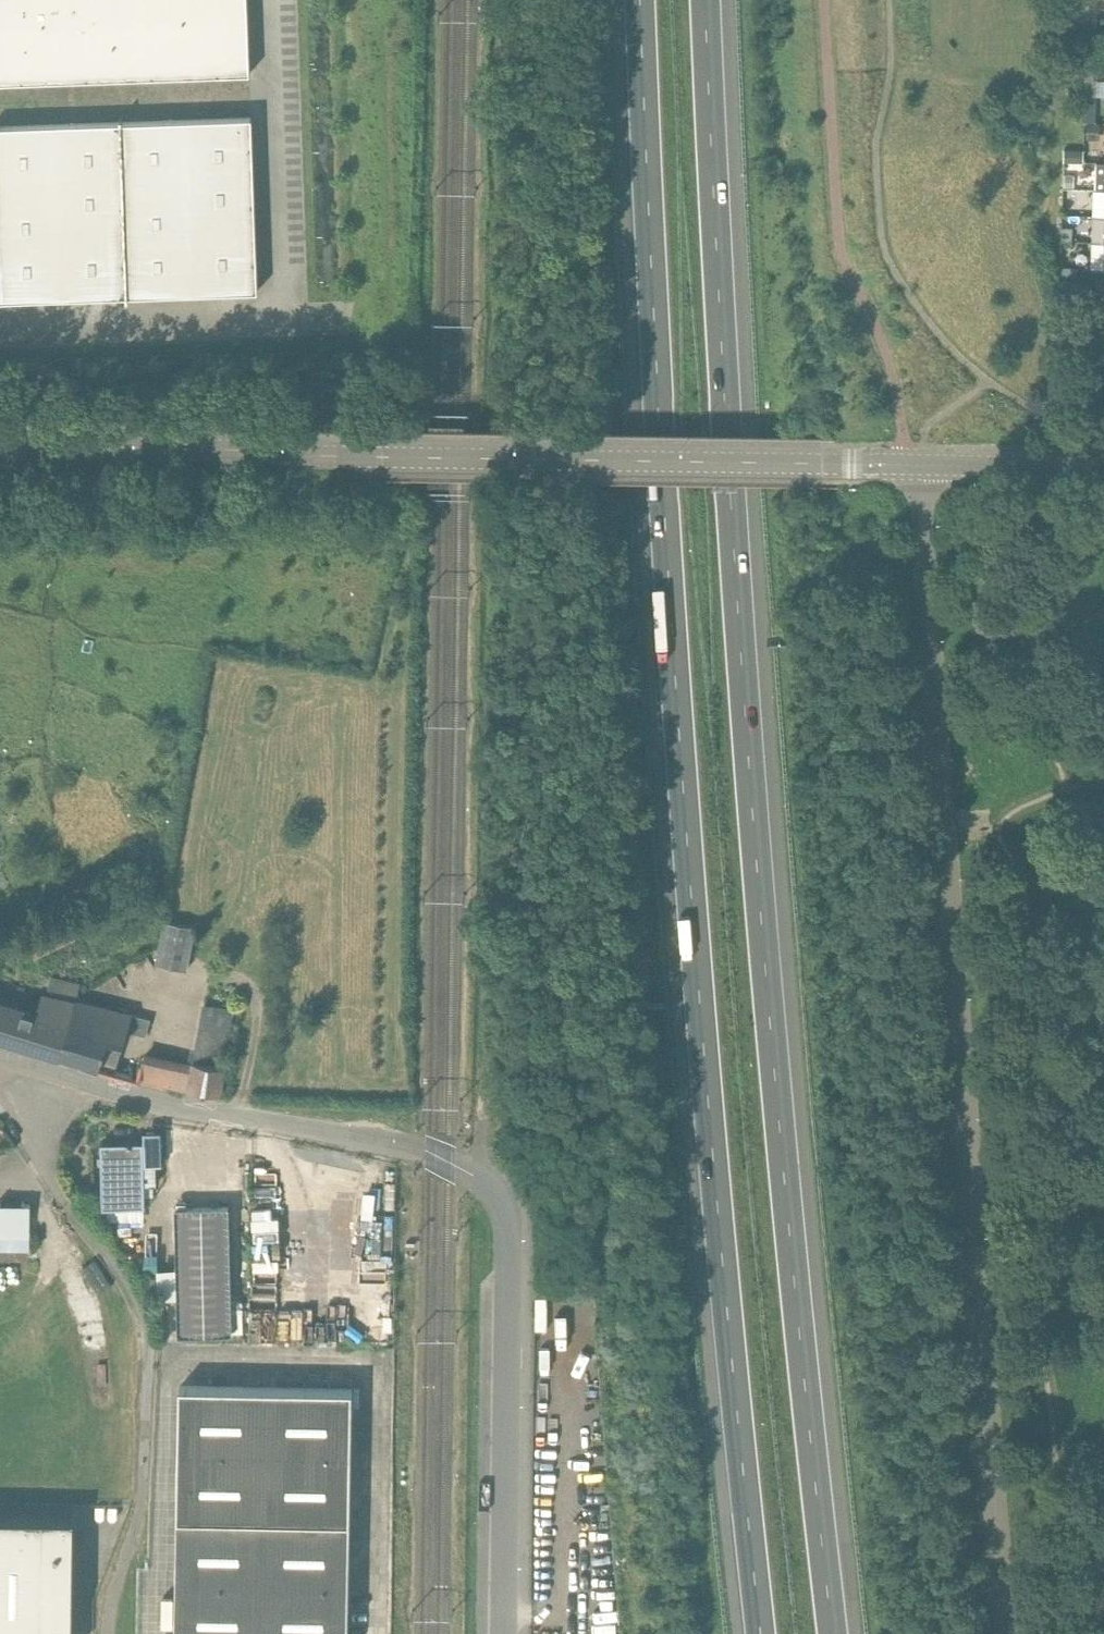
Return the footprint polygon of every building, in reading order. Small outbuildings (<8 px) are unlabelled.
[(250,74),(248,0),(0,0),(0,83),(250,74)] [(251,117),(0,127),(0,294),(257,284),(251,117)] [(155,965),(187,971),(196,927),(164,921),(155,965)] [(59,1056),(77,1000),(81,984),(51,977),(47,993),(43,992),(37,1010),(0,998),(0,1038),(59,1056)] [(59,1056),(114,1072),(126,1032),(146,1037),(151,1020),(132,1015),(133,1014),(77,1000),(59,1056)] [(226,1067),(222,1067),(228,1031),(231,1032),(234,1010),(199,1003),(189,1063),(147,1052),(141,1080),(190,1091),(223,1095),(226,1067)] [(145,1207),(143,1143),(101,1144),(103,1208),(145,1207)] [(29,1249),(29,1205),(0,1206),(0,1249),(29,1249)] [(180,1334),(233,1333),(228,1207),(176,1209),(180,1334)] [(177,1520),(175,1633),(348,1633),(352,1390),(180,1387),(177,1520)] [(74,1517),(0,1516),(0,1633),(73,1633),(74,1517)]
